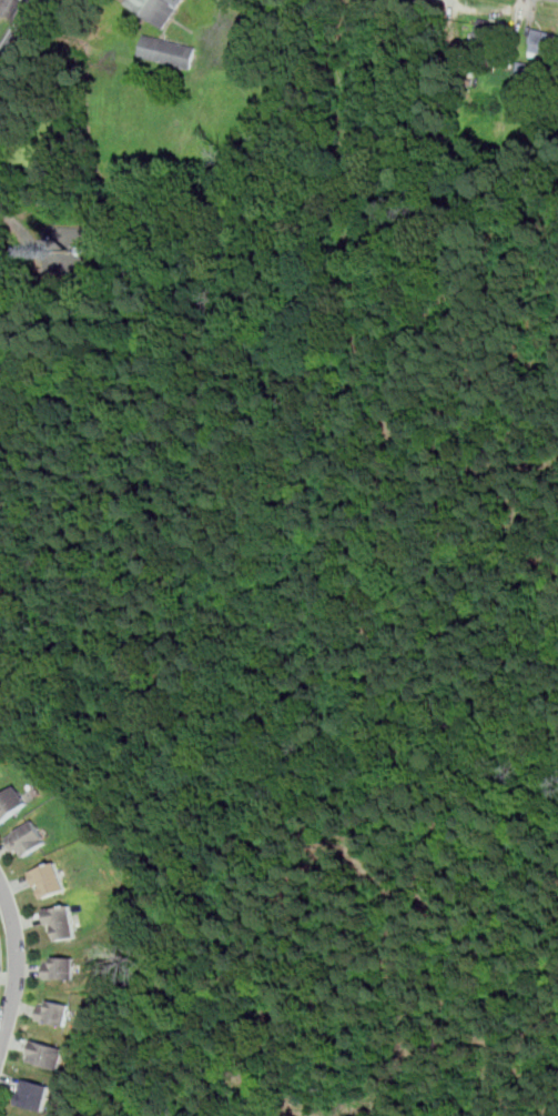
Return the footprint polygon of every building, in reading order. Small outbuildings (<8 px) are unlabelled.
[(183,0),(128,0),(125,4),(166,28),(183,0)] [(528,53),(550,59),(557,32),(535,27),(528,53)] [(192,69),(197,44),(144,32),(139,57),(192,69)] [(32,802),(19,783),(0,796),(0,818),(3,823),(32,802)] [(20,859),(50,841),(37,818),(6,837),(20,859)] [(29,871),(41,899),(69,888),(57,859),(29,871)] [(47,906),(52,941),(79,936),(72,902),(47,906)] [(77,978),(77,955),(44,955),(44,978),(77,978)] [(37,1018),(68,1026),(72,1004),(42,996),(37,1018)] [(68,1047),(33,1037),(28,1059),(61,1069),(68,1047)] [(16,1103),(45,1112),(53,1085),(24,1076),(16,1103)]
